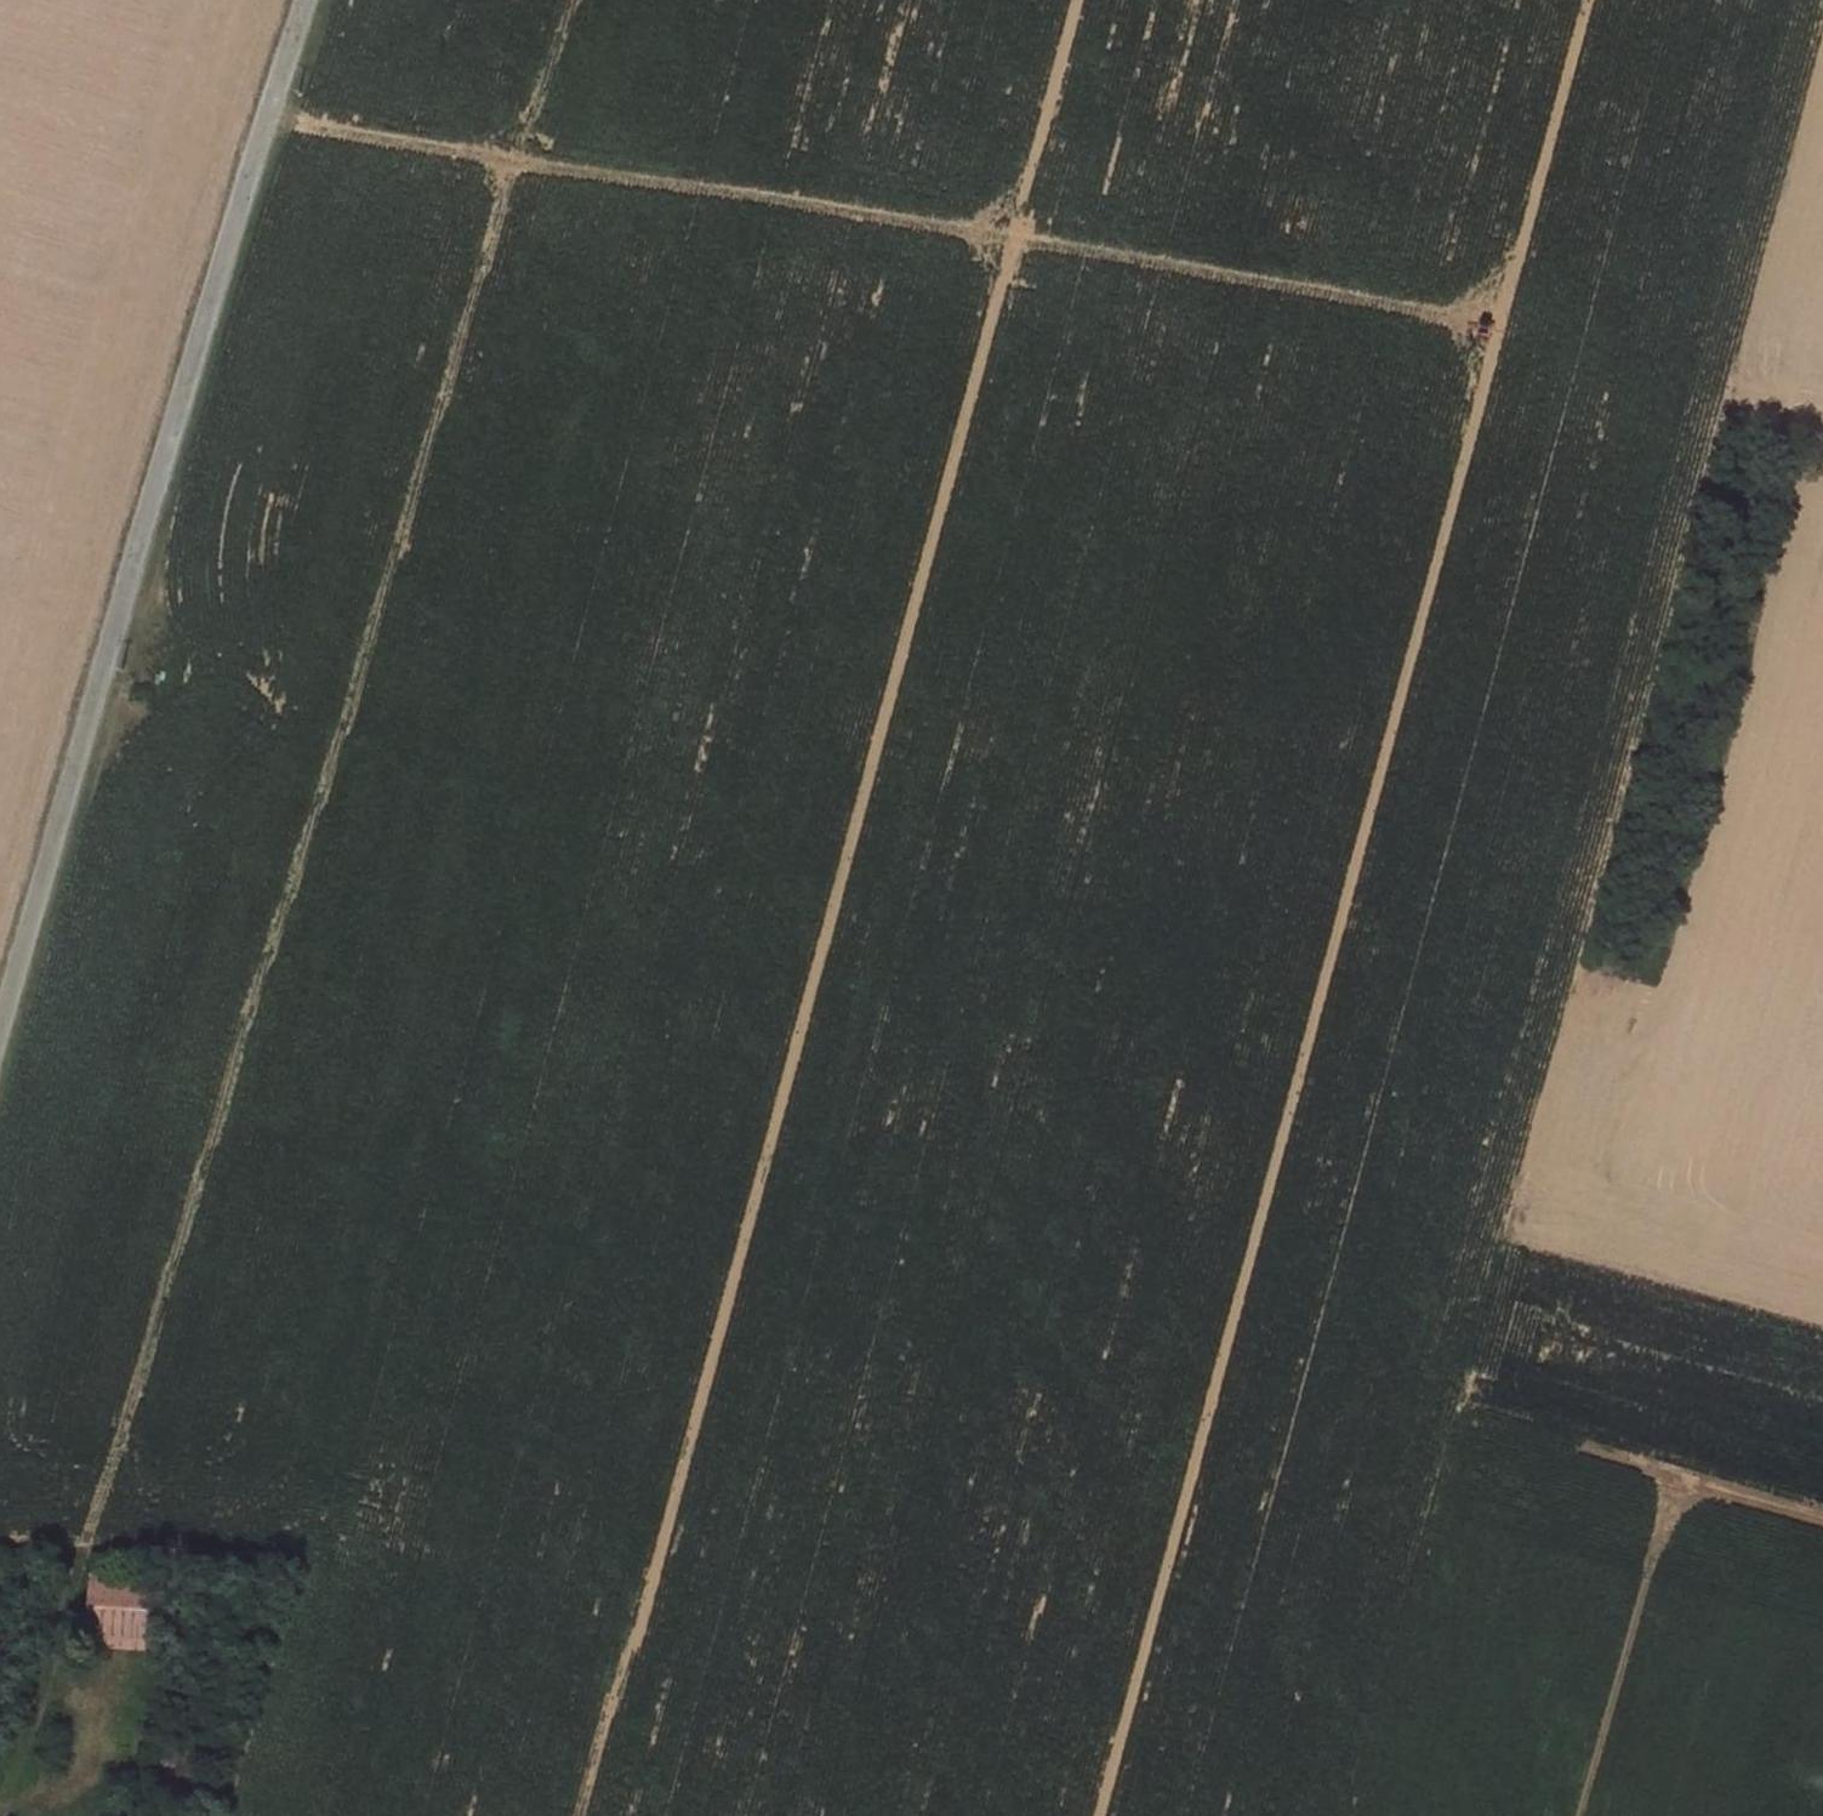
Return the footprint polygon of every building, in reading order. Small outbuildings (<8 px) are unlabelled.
[(155,1586),(93,1581),(88,1647),(150,1651),(155,1586)]
